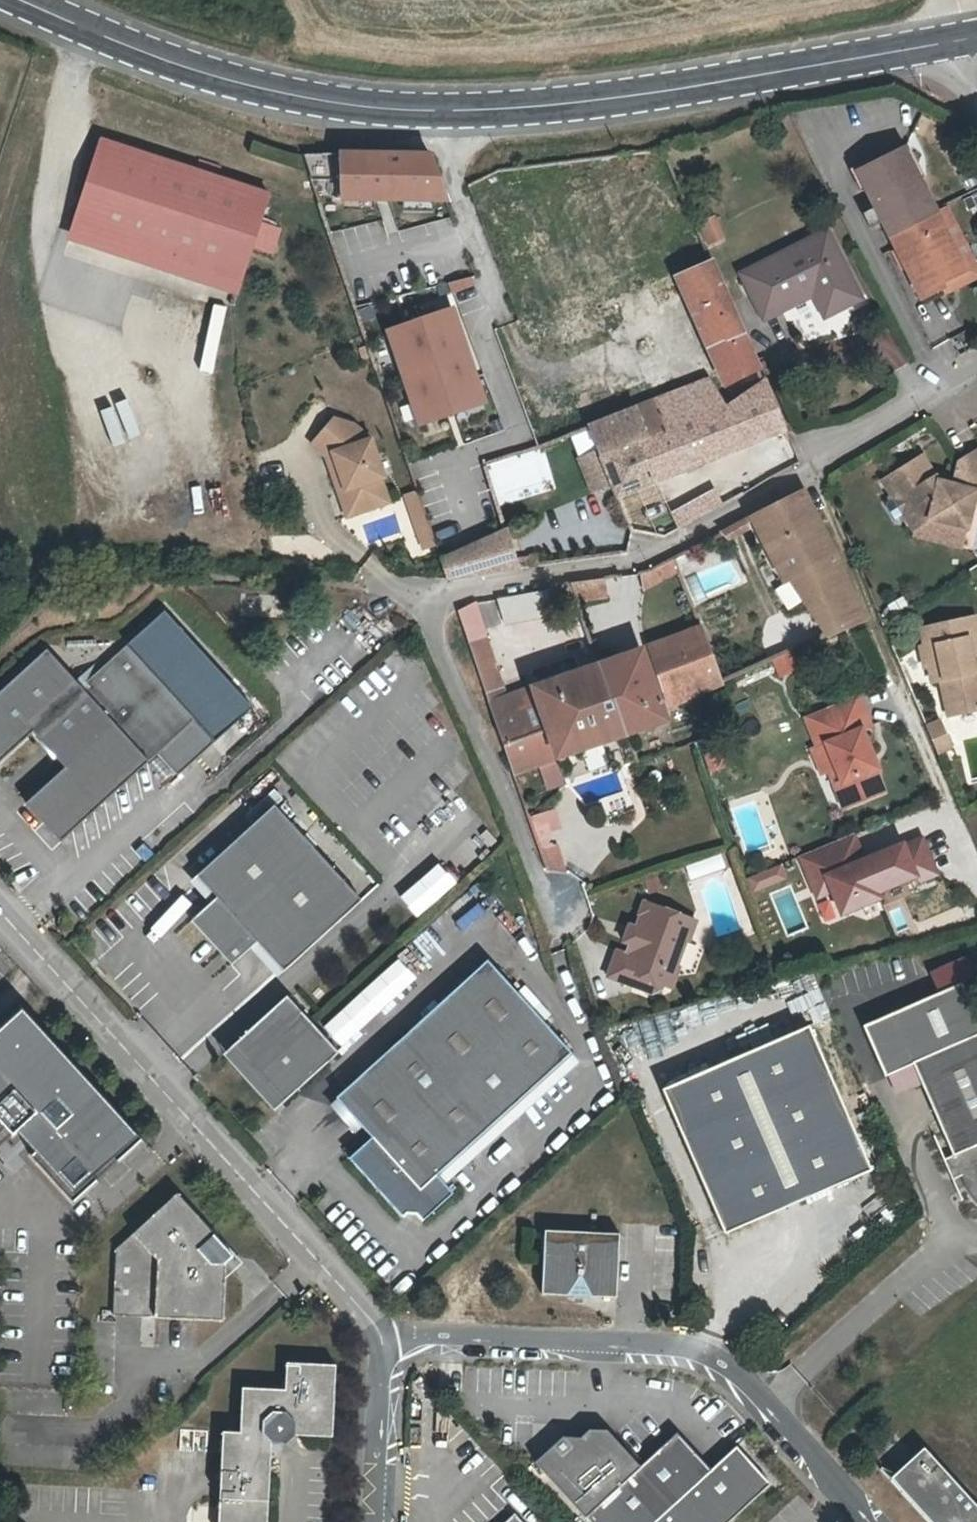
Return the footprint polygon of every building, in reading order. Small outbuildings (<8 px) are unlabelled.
[(268,196),(101,140),(72,228),(241,283),(268,196)] [(343,198),(447,200),(431,154),(342,153),(343,198)] [(960,277),(937,222),(908,154),(860,174),(917,303),(940,294),(937,288),(960,277)] [(717,214),(697,219),(703,247),(723,242),(717,214)] [(946,218),(937,222),(960,277),(937,288),(940,294),(942,301),(976,286),(946,218)] [(780,315),(811,302),(826,295),(836,319),(859,310),(830,239),(761,269),(780,315)] [(725,382),(760,367),(759,364),(721,276),(714,260),(678,275),(725,382)] [(473,276),(450,280),(453,297),(476,293),(473,276)] [(560,348),(618,330),(607,293),(548,311),(560,348)] [(821,326),(836,319),(826,295),(811,302),(821,326)] [(452,306),(385,329),(416,424),(484,401),(452,306)] [(885,364),(900,356),(883,327),(869,336),(885,364)] [(635,443),(651,480),(654,479),(787,429),(766,381),(728,404),(706,378),(654,399),(665,429),(635,443)] [(654,399),(585,425),(595,448),(576,456),(590,488),(608,481),(614,493),(616,493),(651,480),(635,443),(665,429),(654,399)] [(352,503),(365,508),(388,500),(380,477),(383,476),(370,438),(353,423),(335,415),(314,440),(326,454),(333,452),(339,470),(332,471),(338,491),(347,488),(352,503)] [(566,435),(576,456),(595,448),(585,425),(565,433),(566,435)] [(492,505),(555,489),(544,445),(481,461),(492,505)] [(906,512),(914,525),(930,515),(968,524),(976,493),(976,448),(961,457),(955,482),(941,478),(937,472),(928,476),(917,456),(884,476),(893,490),(903,492),(909,503),(906,512)] [(925,451),(917,456),(928,476),(937,472),(925,451)] [(333,452),(326,454),(332,471),(339,470),(333,452)] [(651,480),(616,493),(631,529),(664,534),(676,527),(654,479),(651,480)] [(347,488),(338,491),(346,514),(365,508),(352,503),(347,488)] [(422,555),(436,550),(415,489),(400,494),(422,555)] [(783,580),(824,639),(862,618),(837,556),(804,489),(752,516),(783,580)] [(893,490),(906,512),(909,503),(903,492),(893,490)] [(446,577),(519,568),(505,530),(503,531),(440,559),(446,577)] [(644,588),(680,570),(674,556),(649,569),(641,571),(644,588)] [(607,596),(604,576),(571,581),(571,587),(576,602),(607,596)] [(551,618),(549,592),(498,598),(501,624),(551,618)] [(126,643),(214,739),(251,705),(164,609),(126,643)] [(976,652),(976,613),(923,623),(925,640),(920,641),(923,661),(929,661),(931,675),(939,674),(946,710),(976,705),(976,658),(976,652)] [(723,682),(700,625),(647,646),(670,703),(723,682)] [(540,734),(549,761),(559,757),(579,751),(579,748),(627,732),(614,694),(608,696),(598,667),(555,682),(554,680),(505,695),(484,631),(467,636),(504,746),(540,734)] [(79,822),(157,751),(177,773),(214,739),(126,643),(80,684),(46,648),(28,664),(0,689),(0,760),(34,729),(58,757),(64,765),(61,768),(26,802),(60,839),(79,822)] [(608,696),(614,694),(627,732),(643,727),(644,729),(666,722),(660,703),(659,704),(646,667),(648,666),(642,649),(616,658),(617,660),(598,667),(608,696)] [(776,677),(793,670),(785,649),(768,656),(776,677)] [(809,726),(863,707),(858,694),(805,714),(809,726)] [(870,725),(863,707),(809,726),(816,745),(825,742),(833,766),(847,804),(881,791),(873,770),(876,769),(861,729),(870,725)] [(933,741),(946,735),(939,718),(925,723),(927,726),(933,741)] [(513,772),(549,761),(540,734),(504,746),(513,772)] [(949,743),(946,735),(933,741),(937,749),(949,743)] [(847,804),(833,766),(826,769),(840,806),(847,804)] [(292,968),(366,897),(279,806),(207,874),(226,894),(199,920),(240,963),(265,940),(292,968)] [(531,811),(539,874),(563,871),(556,808),(531,811)] [(860,856),(853,837),(799,859),(810,885),(825,880),(831,894),(840,917),(879,901),(877,895),(914,880),(917,886),(936,878),(922,842),(903,850),(902,847),(863,863),(859,865),(856,858),(860,856)] [(436,862),(397,897),(416,917),(455,882),(436,862)] [(750,895),(786,881),(779,864),(743,878),(750,895)] [(810,885),(816,900),(831,894),(825,880),(810,885)] [(624,947),(621,955),(638,962),(629,987),(651,995),(660,991),(662,986),(668,966),(677,962),(687,937),(680,933),(687,916),(645,901),(636,924),(640,930),(634,942),(624,947)] [(697,919),(687,916),(680,933),(687,937),(690,938),(697,919)] [(620,944),(624,947),(634,942),(640,930),(636,924),(629,921),(620,944)] [(604,977),(629,987),(638,962),(621,955),(613,952),(604,977)] [(570,1049),(560,1038),(543,1019),(541,1017),(532,1007),(487,957),(336,1096),(338,1098),(370,1134),(348,1156),(402,1215),(407,1210),(417,1211),(422,1217),(452,1190),(437,1172),(466,1145),(570,1049)] [(681,965),(677,962),(668,966),(662,986),(671,990),(681,965)] [(960,978),(862,1020),(883,1071),(911,1059),(949,1152),(940,1155),(949,1177),(957,1173),(966,1192),(968,1195),(970,1197),(972,1200),(974,1202),(976,1204),(976,1205),(976,1018),(960,978)] [(228,1053),(266,1094),(295,1097),(344,1051),(292,994),(228,1053)] [(536,1003),(532,1007),(541,1017),(543,1019),(550,1013),(538,1001),(536,1003)] [(0,1148),(7,1141),(26,1161),(18,1169),(60,1215),(85,1193),(78,1185),(97,1166),(105,1175),(144,1139),(100,1091),(92,1098),(74,1077),(81,1070),(21,1005),(0,1025),(0,1148)] [(725,1233),(873,1170),(811,1024),(663,1088),(725,1233)] [(78,1185),(85,1193),(105,1175),(97,1166),(78,1185)] [(871,1179),(858,1185),(872,1213),(884,1207),(871,1179)] [(175,1191),(115,1246),(113,1313),(222,1316),(224,1260),(232,1254),(175,1191)] [(656,1255),(681,1255),(681,1225),(656,1225),(656,1255)] [(540,1292),(603,1295),(615,1295),(618,1231),(543,1228),(543,1229),(540,1292)] [(221,1428),(216,1521),(265,1521),(270,1440),(282,1440),(293,1431),(330,1432),(334,1359),(285,1358),(283,1385),(241,1384),(237,1429),(221,1428)] [(672,1428),(636,1461),(602,1425),(583,1424),(575,1431),(556,1431),(527,1457),(588,1521),(723,1521),(768,1480),(734,1444),(708,1467),(705,1464),(672,1428)] [(928,1521),(976,1521),(976,1509),(919,1445),(886,1474),(928,1521)] [(512,1510),(499,1521),(524,1521),(512,1510)]
